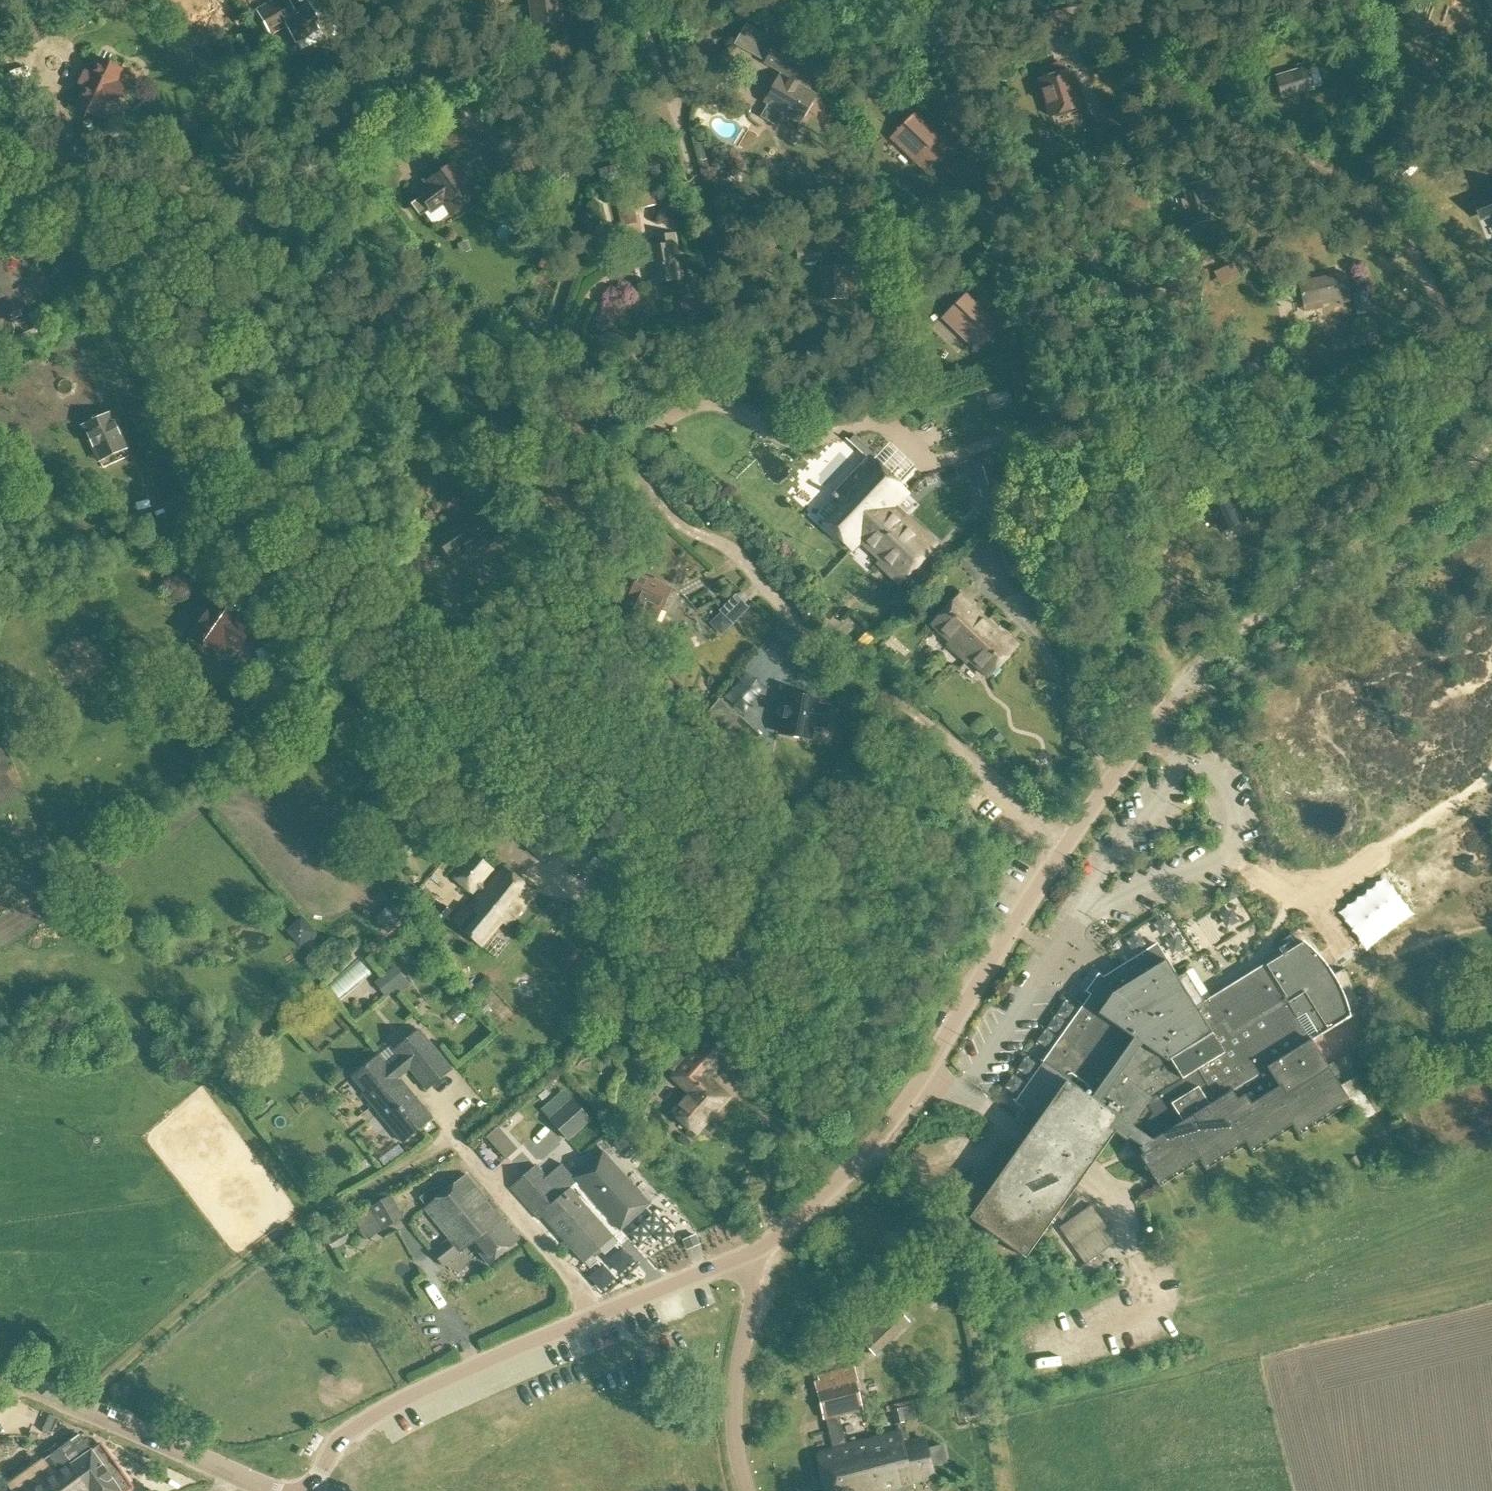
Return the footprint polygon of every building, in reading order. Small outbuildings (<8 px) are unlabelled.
[(291,12),(284,0),(282,0),(258,14),(269,34),(285,24),(295,41),(316,29),(313,23),(316,21),(305,3),(291,12)] [(535,23),(559,20),(557,0),(532,0),(535,23)] [(753,52),(767,60),(765,63),(782,73),(766,102),(770,104),(763,117),(778,126),(785,113),(801,122),(815,98),(792,86),(808,58),(778,41),(777,43),(763,35),(753,52)] [(93,72),(85,69),(78,85),(85,88),(79,102),(101,113),(106,101),(115,105),(124,88),(115,83),(121,71),(99,61),(93,72)] [(1037,79),(1049,118),(1082,108),(1070,69),(1066,70),(1064,61),(1038,69),(1040,78),(1037,79)] [(1316,66),(1307,69),(1313,86),(1321,84),(1316,66)] [(1281,100),(1313,90),(1306,67),(1296,70),(1297,73),(1275,80),(1281,100)] [(946,149),(939,141),(913,116),(894,135),(927,168),(946,149)] [(598,170),(602,183),(622,178),(619,164),(598,170)] [(451,212),(475,195),(468,185),(468,182),(465,178),(462,177),(453,165),(430,182),(433,187),(421,196),(433,212),(445,203),(451,212)] [(1202,198),(1209,197),(1206,180),(1183,184),(1191,220),(1206,217),(1202,198)] [(634,194),(613,199),(618,220),(637,215),(635,210),(656,204),(650,182),(632,186),(634,194)] [(931,196),(922,199),(926,211),(935,208),(931,196)] [(1471,207),(1478,226),(1491,220),(1491,198),(1471,207)] [(671,247),(674,246),(672,237),(657,240),(658,248),(646,250),(652,286),(677,282),(671,247)] [(821,247),(797,247),(797,261),(822,261),(821,247)] [(834,254),(834,268),(818,268),(819,300),(846,300),(846,279),(864,279),(864,254),(834,254)] [(1222,286),(1242,276),(1235,261),(1214,271),(1222,286)] [(25,308),(18,291),(11,293),(0,269),(0,304),(6,317),(25,308)] [(1330,303),(1340,300),(1341,304),(1350,302),(1343,273),(1297,284),(1303,313),(1321,308),(1319,301),(1329,298),(1330,303)] [(946,315),(971,340),(979,348),(998,328),(964,296),(946,315)] [(1368,297),(1354,300),(1359,317),(1372,314),(1368,297)] [(887,303),(872,303),(872,321),(887,321),(887,303)] [(53,304),(29,315),(36,331),(61,319),(53,304)] [(894,351),(883,358),(890,370),(901,364),(894,351)] [(758,371),(747,372),(749,387),(759,386),(758,371)] [(83,426),(98,458),(124,446),(110,414),(83,426)] [(900,585),(936,546),(894,507),(907,493),(870,458),(835,495),(834,494),(832,497),(833,498),(817,515),(826,524),(825,525),(852,551),(860,542),(880,561),(877,564),(900,585)] [(200,465),(184,470),(190,487),(206,481),(200,465)] [(1203,495),(1195,499),(1202,514),(1210,511),(1215,521),(1220,533),(1246,521),(1228,481),(1224,483),(1202,493),(1203,495)] [(88,487),(77,491),(81,502),(92,498),(88,487)] [(132,515),(139,533),(153,527),(145,510),(132,515)] [(447,557),(463,547),(472,560),(487,550),(486,549),(500,539),(485,518),(464,532),(463,529),(456,534),(453,531),(436,542),(447,557)] [(670,590),(638,576),(618,622),(633,629),(639,617),(642,619),(647,607),(660,613),(670,590)] [(949,643),(957,651),(986,621),(971,607),(973,604),(961,593),(933,624),(951,641),(949,643)] [(722,636),(749,608),(735,594),(719,611),(721,613),(710,624),(722,636)] [(443,597),(437,615),(454,620),(460,603),(443,597)] [(234,647),(246,630),(235,623),(238,619),(214,602),(194,633),(217,649),(224,639),(234,647)] [(986,621),(957,651),(967,660),(969,658),(988,676),(1017,645),(1004,633),(1002,635),(986,621)] [(254,652),(279,700),(303,687),(279,640),(254,652)] [(908,661),(898,652),(890,661),(900,670),(908,661)] [(825,728),(829,709),(815,706),(816,700),(788,695),(781,731),(809,736),(811,725),(825,728)] [(721,697),(699,721),(738,758),(760,734),(721,697)] [(1005,739),(993,727),(984,737),(996,747),(1005,739)] [(529,821),(515,838),(541,860),(555,843),(538,828),(546,819),(537,812),(529,821)] [(499,869),(487,884),(485,882),(494,870),(469,850),(448,876),(473,896),(476,893),(479,895),(464,913),(461,910),(448,925),(479,949),(500,922),(507,928),(532,895),(499,869)] [(1474,855),(1463,859),(1466,868),(1477,865),(1474,855)] [(1233,888),(1225,893),(1229,900),(1237,895),(1233,888)] [(419,892),(412,901),(420,908),(428,899),(419,892)] [(443,905),(435,915),(444,922),(452,912),(443,905)] [(286,929),(300,947),(317,933),(303,915),(286,929)] [(1014,1103),(1024,1110),(1016,1120),(1032,1131),(1016,1153),(1004,1144),(970,1192),(983,1201),(969,1219),(988,1233),(984,1240),(994,1247),(999,1240),(1021,1256),(1050,1215),(1060,1222),(1080,1194),(1070,1187),(1118,1119),(1128,1126),(1126,1129),(1137,1137),(1142,1142),(1138,1145),(1142,1152),(1139,1154),(1158,1185),(1199,1161),(1204,1169),(1245,1144),(1250,1152),(1292,1126),(1297,1134),(1349,1103),(1311,1041),(1350,1017),(1349,1012),(1348,1008),(1346,1003),(1345,999),(1343,995),(1341,990),(1337,982),(1335,978),(1332,974),(1330,970),(1327,967),(1322,959),(1319,956),(1312,949),(1305,943),(1302,940),(1204,1001),(1201,995),(1193,982),(1186,972),(1178,977),(1157,943),(1149,949),(1122,964),(1116,968),(1117,970),(1104,978),(1107,982),(1103,988),(1098,995),(1093,995),(1084,1007),(1082,1006),(1081,1008),(1015,1100),(1014,1103)] [(394,965),(374,982),(386,997),(392,992),(396,997),(411,985),(394,965)] [(403,1143),(433,1119),(406,1086),(403,1088),(398,1082),(400,1081),(399,1079),(411,1069),(428,1090),(453,1070),(421,1030),(396,1051),(402,1057),(389,1067),(380,1056),(352,1078),(366,1095),(364,1096),(403,1143)] [(717,1121),(711,1115),(726,1098),(706,1080),(728,1055),(708,1038),(672,1078),(690,1094),(673,1114),(695,1133),(698,1130),(704,1135),(711,1137),(718,1130),(717,1121)] [(1330,1062),(1337,1077),(1357,1069),(1350,1054),(1330,1062)] [(1359,1075),(1340,1087),(1362,1121),(1381,1109),(1359,1075)] [(571,1098),(548,1118),(569,1141),(591,1121),(571,1098)] [(621,1135),(612,1143),(621,1152),(629,1144),(621,1135)] [(542,1216),(583,1264),(614,1236),(611,1232),(614,1229),(616,1227),(620,1231),(650,1204),(603,1152),(573,1178),(577,1183),(562,1196),(537,1166),(511,1189),(538,1219),(542,1216)] [(520,1241),(466,1176),(425,1210),(450,1241),(433,1255),(443,1269),(472,1245),(489,1266),(520,1241)] [(369,1208),(382,1232),(404,1219),(391,1195),(369,1208)] [(1116,1241),(1090,1205),(1059,1228),(1085,1264),(1116,1241)] [(323,1235),(333,1251),(350,1241),(341,1225),(323,1235)] [(696,1234),(682,1240),(686,1250),(700,1245),(696,1234)] [(881,1309),(871,1318),(891,1339),(901,1329),(881,1309)] [(853,1368),(818,1377),(821,1391),(816,1392),(824,1421),(863,1411),(853,1368)] [(891,1411),(894,1426),(906,1423),(903,1408),(891,1411)] [(816,1454),(825,1490),(908,1490),(907,1485),(913,1484),(932,1479),(929,1467),(946,1463),(942,1444),(925,1448),(923,1441),(904,1446),(901,1435),(816,1454)] [(131,1488),(101,1445),(89,1453),(79,1437),(45,1461),(50,1468),(17,1490),(127,1490),(131,1488)]
